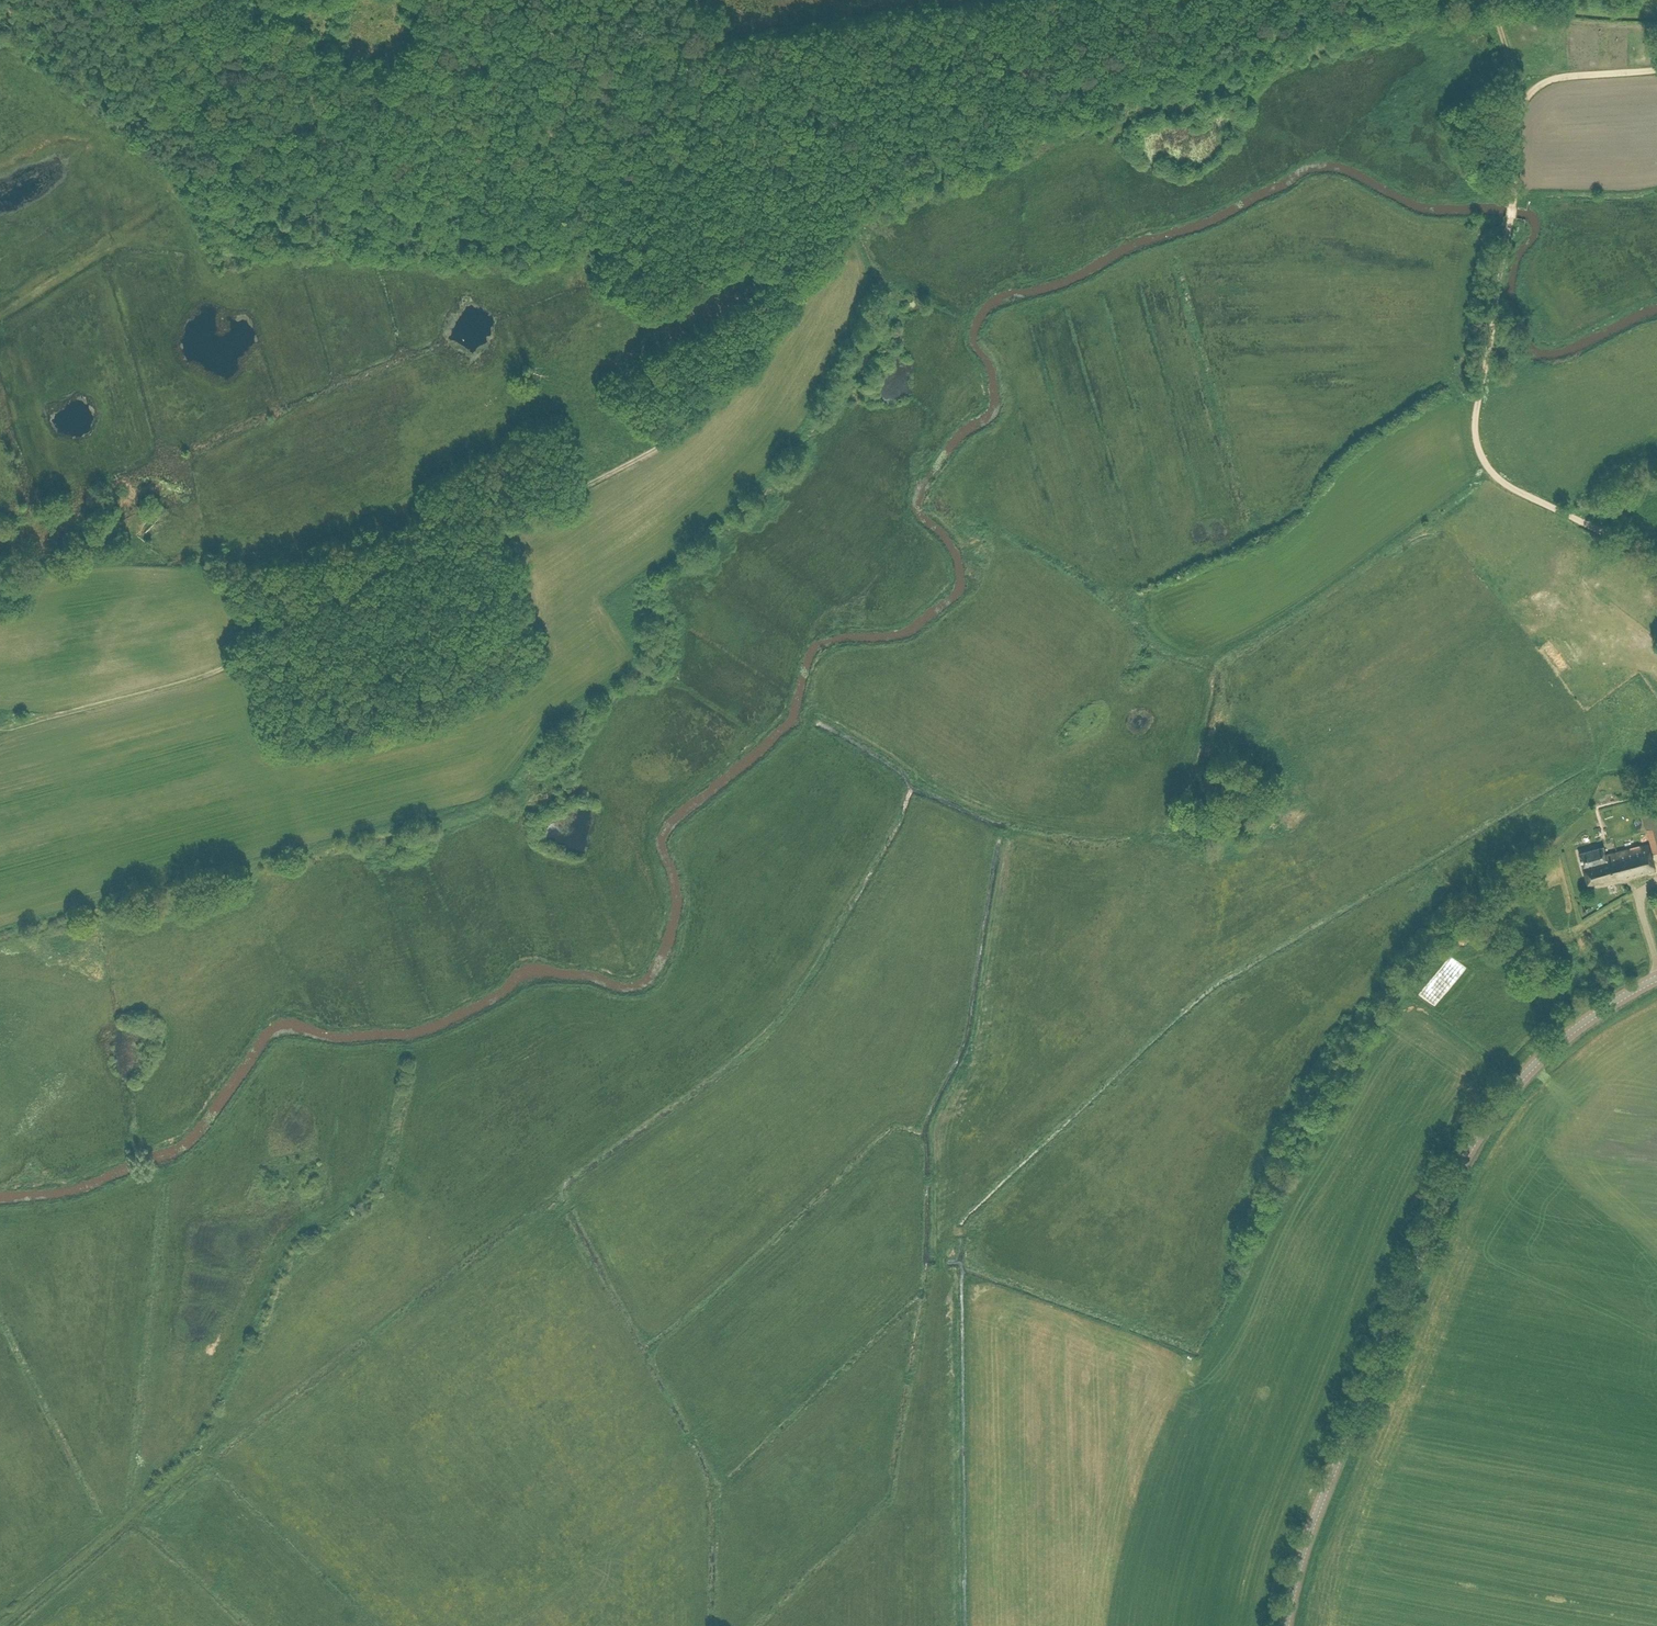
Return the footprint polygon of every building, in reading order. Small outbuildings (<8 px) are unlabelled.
[(1656,849),(1656,811),(1643,815),(1652,850),(1656,849)] [(1580,852),(1588,883),(1613,876),(1614,879),(1622,877),(1622,879),(1656,870),(1649,844),(1606,855),(1603,846),(1580,852)]
